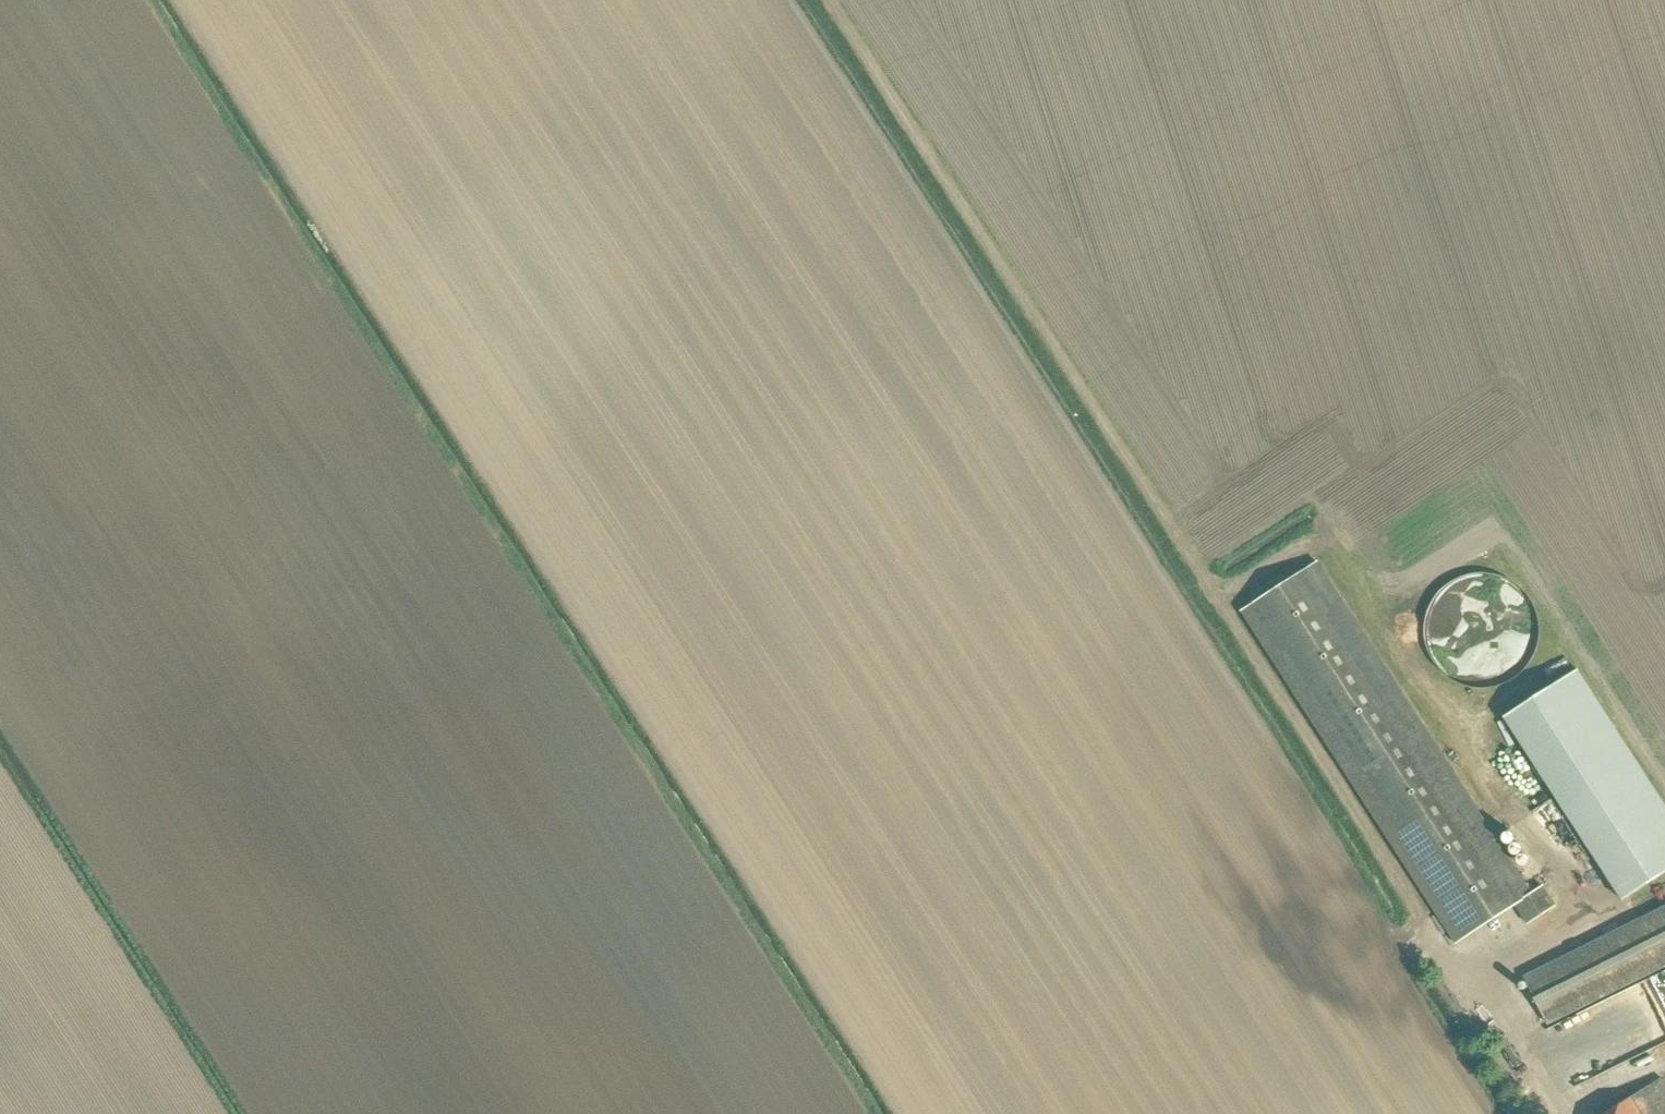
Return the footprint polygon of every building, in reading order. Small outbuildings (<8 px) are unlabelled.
[(1317,564),(1243,611),(1457,942),(1516,904),(1528,923),(1555,906),(1542,886),(1530,893),(1317,564)] [(1529,583),(1456,580),(1455,600),(1437,599),(1435,628),(1437,628),(1436,648),(1459,649),(1458,679),(1494,680),(1495,662),(1526,663),(1529,583)] [(1664,874),(1664,805),(1578,670),(1505,717),(1623,901),(1664,874)] [(1525,978),(1549,1027),(1664,969),(1664,908),(1525,978)] [(1607,1113),(1664,1113),(1664,1083),(1662,1078),(1626,1102),(1607,1113)]
